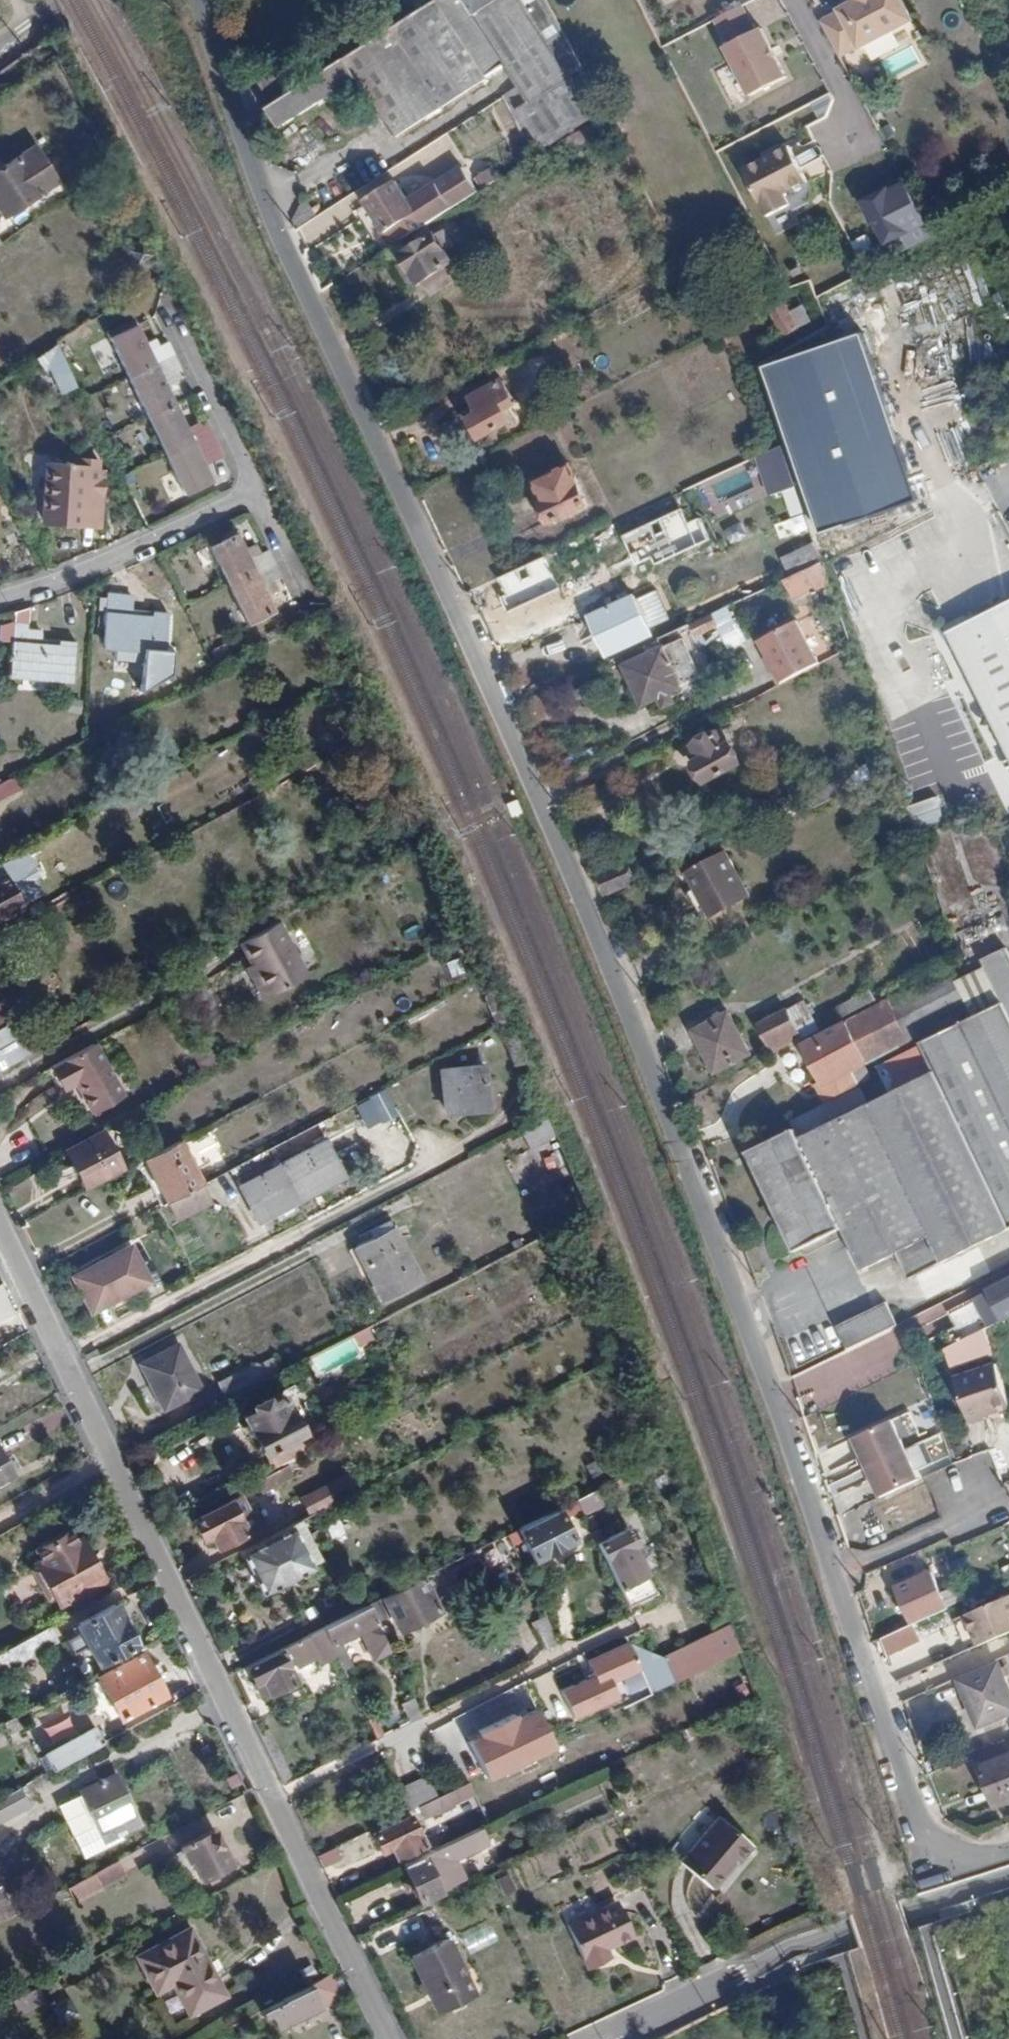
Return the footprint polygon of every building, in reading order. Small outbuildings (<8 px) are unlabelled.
[(269,105),(264,108),(275,126),(353,78),(391,139),(505,67),(528,103),(522,107),(543,147),(600,111),(543,0),(437,0),(298,87),(269,105)] [(822,29),(839,61),(857,52),(859,54),(913,26),(899,0),(864,0),(856,4),(858,8),(841,17),(842,20),(822,29)] [(751,96),(789,74),(762,27),(724,49),(751,96)] [(889,78),(923,62),(915,45),(881,60),(889,78)] [(269,105),(298,87),(284,64),(255,82),(269,105)] [(816,114),(833,108),(828,95),(811,101),(816,114)] [(503,98),(490,105),(503,130),(516,123),(503,98)] [(596,117),(569,134),(574,145),(601,128),(596,117)] [(787,144),(740,160),(760,217),(815,198),(808,179),(826,173),(817,146),(791,155),(787,144)] [(431,155),(426,146),(416,152),(421,161),(431,155)] [(2,216),(40,191),(16,155),(0,166),(0,213),(2,216)] [(364,201),(393,246),(423,227),(476,193),(461,169),(406,204),(393,183),(364,201)] [(933,240),(904,184),(871,201),(883,225),(889,222),(900,243),(905,252),(906,254),(933,240)] [(426,228),(400,244),(407,255),(400,259),(427,299),(461,277),(446,253),(452,249),(442,233),(432,238),(426,228)] [(859,259),(875,251),(866,233),(850,241),(859,259)] [(885,251),(889,260),(905,252),(900,243),(885,251)] [(770,310),(785,336),(799,329),(784,302),(770,310)] [(136,324),(107,337),(126,377),(172,355),(166,342),(159,345),(148,350),(145,343),(136,324)] [(155,338),(145,343),(148,350),(159,345),(155,338)] [(54,344),(34,353),(55,396),(75,386),(54,344)] [(161,377),(179,369),(172,355),(126,377),(145,415),(173,401),(161,377)] [(519,402),(506,379),(473,397),(477,403),(483,412),(472,418),(482,437),(513,421),(507,409),(519,402)] [(173,401),(145,415),(163,454),(209,432),(203,419),(186,427),(173,401)] [(483,412),(477,403),(467,409),(472,418),(483,412)] [(209,432),(163,454),(183,495),(211,481),(205,467),(222,459),(209,432)] [(787,463),(782,447),(760,457),(767,473),(787,463)] [(80,529),(80,526),(84,479),(95,480),(96,457),(71,456),(70,464),(47,462),(42,525),(80,529)] [(540,505),(549,524),(590,505),(571,466),(537,483),(546,502),(540,505)] [(98,480),(95,480),(84,479),(80,526),(94,527),(98,480)] [(783,491),(792,516),(803,512),(793,487),(783,491)] [(609,540),(624,571),(663,554),(649,522),(609,540)] [(705,556),(719,551),(711,532),(698,537),(705,556)] [(213,558),(227,585),(272,563),(266,549),(259,553),(247,559),(243,549),(235,534),(207,547),(213,558)] [(247,559),(259,553),(254,543),(243,549),(247,559)] [(782,559),(792,578),(822,564),(815,544),(782,559)] [(203,562),(213,558),(207,547),(198,551),(203,562)] [(274,611),(265,595),(261,586),(270,581),(279,577),(272,563),(227,585),(247,625),(274,611)] [(794,602),(830,585),(824,570),(822,564),(792,578),(784,582),(794,602)] [(275,590),(270,581),(261,586),(265,595),(275,590)] [(636,597),(649,626),(668,618),(655,589),(636,597)] [(120,614),(120,610),(121,595),(105,595),(104,613),(120,614)] [(634,597),(589,618),(607,656),(652,636),(634,597)] [(75,642),(42,640),(26,639),(27,632),(28,610),(27,606),(11,611),(13,616),(9,673),(19,674),(41,676),(72,679),(75,642)] [(167,613),(120,610),(120,614),(104,613),(102,644),(112,644),(137,646),(167,646),(167,613)] [(950,638),(1008,762),(1008,610),(966,630),(950,638)] [(811,616),(802,620),(814,649),(823,645),(811,616)] [(760,641),(768,658),(773,667),(770,669),(780,686),(819,665),(797,623),(760,641)] [(950,638),(966,630),(962,623),(946,630),(950,638)] [(42,633),(27,632),(26,639),(42,640),(42,633)] [(111,659),(136,661),(137,646),(112,644),(111,659)] [(167,646),(137,646),(136,661),(137,690),(166,672),(167,646)] [(659,698),(664,709),(675,703),(670,694),(683,687),(664,648),(624,667),(642,706),(659,698)] [(765,659),(770,669),(773,667),(768,658),(765,659)] [(41,676),(19,674),(26,687),(40,689),(41,676)] [(967,737),(984,730),(968,695),(951,703),(967,737)] [(724,747),(728,745),(722,732),(717,735),(724,747)] [(724,747),(717,735),(693,748),(700,761),(693,764),(704,784),(739,766),(728,745),(724,747)] [(936,795),(906,806),(915,829),(944,818),(936,795)] [(0,864),(0,917),(31,899),(39,895),(31,879),(36,876),(23,852),(10,859),(0,864)] [(690,872),(711,915),(750,895),(728,853),(690,872)] [(597,877),(604,894),(634,880),(626,864),(597,877)] [(254,968),(269,997),(306,978),(278,925),(242,945),(254,968)] [(1008,1221),(1008,967),(999,946),(975,959),(996,1001),(976,1010),(978,1016),(924,1044),(1008,1221)] [(826,1094),(867,1074),(862,1064),(974,1006),(953,965),(801,1045),(819,1081),(826,1094)] [(263,1000),(269,997),(254,968),(247,971),(263,1000)] [(92,1006),(104,999),(100,994),(89,1000),(92,1006)] [(97,1013),(108,1008),(104,999),(92,1006),(97,1013)] [(25,1057),(7,1024),(11,1022),(0,1001),(0,1071),(25,1057)] [(693,1030),(714,1072),(757,1049),(735,1007),(693,1030)] [(870,1069),(871,1071),(924,1044),(978,1016),(976,1010),(915,1042),(917,1045),(870,1069)] [(768,1025),(780,1050),(810,1034),(806,1025),(795,1030),(787,1016),(768,1025)] [(1008,1227),(1008,1221),(924,1044),(871,1071),(884,1096),(863,1107),(854,1090),(784,1125),(788,1133),(743,1156),(791,1253),(837,1229),(859,1271),(928,1237),(941,1262),(1008,1227)] [(90,1046),(50,1067),(62,1090),(73,1084),(88,1114),(118,1099),(90,1046)] [(443,1108),(487,1105),(484,1068),(441,1072),(443,1108)] [(867,1074),(826,1094),(828,1097),(868,1076),(867,1074)] [(821,1097),(826,1094),(819,1081),(814,1084),(821,1097)] [(380,1113),(391,1108),(381,1088),(370,1094),(380,1113)] [(119,1168),(101,1132),(65,1151),(84,1186),(119,1168)] [(189,1137),(195,1162),(217,1157),(211,1132),(189,1137)] [(164,1202),(199,1184),(177,1141),(143,1159),(164,1202)] [(274,1168),(291,1201),(339,1177),(322,1143),(274,1168)] [(252,1220),(291,1201),(274,1168),(236,1188),(252,1220)] [(202,1182),(199,1184),(164,1202),(174,1222),(212,1203),(202,1182)] [(380,1299),(417,1280),(390,1227),(353,1247),(380,1299)] [(118,1252),(136,1287),(146,1283),(128,1247),(118,1252)] [(89,1310),(136,1287),(118,1252),(72,1277),(89,1310)] [(988,1293),(1003,1322),(1008,1320),(1008,1283),(988,1293)] [(962,1342),(1003,1322),(988,1293),(947,1313),(962,1342)] [(847,1350),(897,1325),(889,1309),(840,1333),(847,1350)] [(351,1334),(324,1348),(334,1369),(362,1355),(357,1344),(372,1336),(367,1326),(351,1334)] [(137,1365),(160,1410),(198,1391),(175,1346),(137,1365)] [(334,1369),(324,1348),(319,1350),(330,1371),(334,1369)] [(955,1383),(977,1426),(993,1419),(991,1416),(1008,1407),(1008,1388),(996,1362),(955,1383)] [(214,1385),(222,1401),(261,1381),(252,1365),(214,1385)] [(261,1452),(299,1433),(280,1396),(265,1404),(263,1400),(247,1408),(248,1411),(239,1417),(258,1454),(261,1452)] [(912,1413),(895,1421),(917,1471),(934,1464),(912,1413)] [(917,1471),(895,1421),(856,1437),(866,1462),(872,1459),(877,1471),(871,1473),(882,1498),(920,1480),(917,1471)] [(271,1472),(309,1452),(299,1433),(261,1452),(271,1472)] [(11,1476),(0,1458),(0,1482),(11,1476)] [(247,1497),(276,1482),(271,1472),(242,1487),(247,1497)] [(573,1499),(580,1513),(599,1504),(592,1489),(573,1499)] [(231,1499),(192,1519),(201,1538),(211,1533),(217,1545),(246,1530),(231,1499)] [(571,1540),(556,1508),(515,1528),(532,1560),(571,1540)] [(324,1559),(303,1518),(295,1522),(293,1523),(313,1565),(324,1559)] [(260,1591),(313,1565),(293,1523),(240,1551),(260,1591)] [(589,1530),(595,1543),(602,1540),(595,1528),(589,1530)] [(616,1585),(643,1572),(629,1546),(633,1544),(625,1528),(602,1540),(595,1543),(616,1585)] [(36,1562),(59,1604),(103,1581),(79,1538),(36,1562)] [(970,1554),(964,1543),(957,1546),(962,1557),(970,1554)] [(616,1585),(625,1604),(652,1591),(643,1572),(616,1585)] [(912,1623),(947,1608),(931,1572),(896,1587),(912,1623)] [(420,1576),(381,1596),(406,1646),(445,1626),(420,1576)] [(289,1615),(300,1637),(321,1626),(342,1616),(332,1593),(289,1615)] [(973,1647),(1008,1631),(1008,1604),(1006,1596),(960,1616),(973,1647)] [(87,1644),(98,1663),(138,1641),(115,1603),(75,1624),(79,1631),(65,1639),(72,1652),(87,1644)] [(333,1651),(347,1679),(354,1676),(337,1638),(358,1627),(373,1655),(387,1648),(365,1604),(342,1616),(321,1626),(333,1651)] [(541,1646),(556,1639),(544,1614),(529,1622),(541,1646)] [(887,1657),(920,1640),(910,1622),(877,1639),(887,1657)] [(730,1623),(662,1656),(674,1680),(739,1648),(730,1623)] [(54,1640),(46,1625),(10,1645),(18,1660),(54,1640)] [(279,1647),(245,1664),(261,1695),(295,1678),(287,1662),(294,1659),(296,1663),(314,1653),(318,1660),(334,1652),(321,1626),(300,1637),(297,1638),(279,1647)] [(621,1676),(639,1667),(627,1643),(626,1641),(608,1650),(621,1676)] [(674,1680),(662,1656),(627,1643),(639,1667),(652,1691),(674,1680)] [(98,1683),(117,1718),(163,1693),(144,1659),(98,1683)] [(973,1726),(1008,1711),(1008,1699),(994,1665),(954,1682),(973,1726)] [(402,1679),(408,1690),(414,1686),(408,1676),(402,1679)] [(77,1682),(38,1703),(34,1705),(40,1715),(83,1691),(77,1682)] [(408,1722),(421,1716),(410,1694),(397,1701),(408,1722)] [(35,1726),(44,1745),(85,1725),(75,1706),(35,1726)] [(553,1740),(538,1709),(516,1720),(513,1714),(478,1732),(481,1738),(469,1743),(493,1792),(562,1757),(553,1740)] [(367,1718),(377,1738),(383,1735),(374,1714),(367,1718)] [(50,1768),(100,1741),(92,1726),(42,1753),(50,1768)] [(979,1767),(995,1806),(1008,1801),(1008,1753),(979,1767)] [(416,1807),(442,1794),(430,1771),(400,1786),(404,1794),(412,1809),(416,1807)] [(114,1774),(77,1793),(102,1842),(127,1830),(119,1813),(131,1807),(114,1774)] [(459,1800),(475,1792),(469,1781),(456,1787),(453,1789),(459,1800)] [(17,1786),(0,1796),(0,1817),(25,1803),(17,1786)] [(422,1818),(459,1800),(453,1789),(442,1794),(416,1807),(422,1818)] [(377,1826),(412,1809),(404,1794),(369,1811),(377,1826)] [(683,1860),(713,1885),(736,1859),(740,1862),(754,1845),(720,1815),(683,1860)] [(396,1858),(422,1845),(409,1818),(373,1835),(382,1852),(390,1847),(396,1858)] [(494,1820),(490,1822),(463,1835),(467,1843),(498,1828),(494,1820)] [(199,1879),(228,1864),(209,1829),(175,1846),(184,1862),(189,1859),(199,1879)] [(463,1835),(435,1849),(439,1857),(467,1843),(463,1835)] [(321,1867),(339,1858),(333,1846),(315,1854),(321,1867)] [(423,1854),(401,1865),(419,1901),(441,1890),(434,1875),(440,1873),(436,1865),(430,1868),(423,1854)] [(112,1860),(63,1886),(70,1899),(119,1873),(112,1860)] [(565,1925),(587,1968),(609,1957),(604,1945),(631,1932),(616,1901),(565,1925)] [(171,1983),(187,2013),(223,1994),(188,1927),(136,1955),(154,1991),(171,1983)] [(446,1936),(410,1954),(437,2012),(474,1995),(446,1936)] [(340,1995),(329,1972),(306,1984),(307,1986),(278,2000),(279,2002),(257,2013),(260,2019),(267,2016),(274,2031),(321,2007),(320,2005),(340,1995)]
